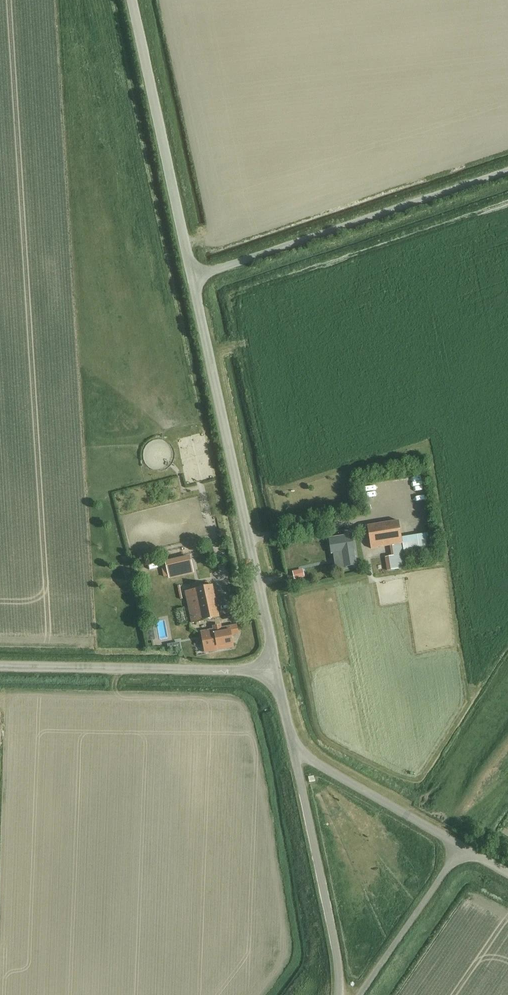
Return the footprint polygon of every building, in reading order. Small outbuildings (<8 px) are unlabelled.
[(426,473),(415,474),(416,486),(427,485),(426,473)] [(421,516),(423,527),(434,526),(432,514),(421,516)] [(367,526),(371,549),(402,544),(398,521),(367,526)] [(343,566),(355,564),(350,535),(357,534),(357,529),(347,531),(348,535),(328,539),(330,553),(341,551),(343,566)] [(389,555),(391,568),(406,566),(402,545),(392,545),(393,555),(389,555)] [(190,555),(164,562),(169,579),(194,573),(190,555)] [(269,577),(284,576),(283,568),(269,569),(269,577)] [(185,591),(192,623),(219,618),(212,585),(185,591)] [(212,630),(201,632),(206,655),(234,649),(232,638),(239,636),(237,624),(222,627),(221,626),(211,628),(212,630)]
